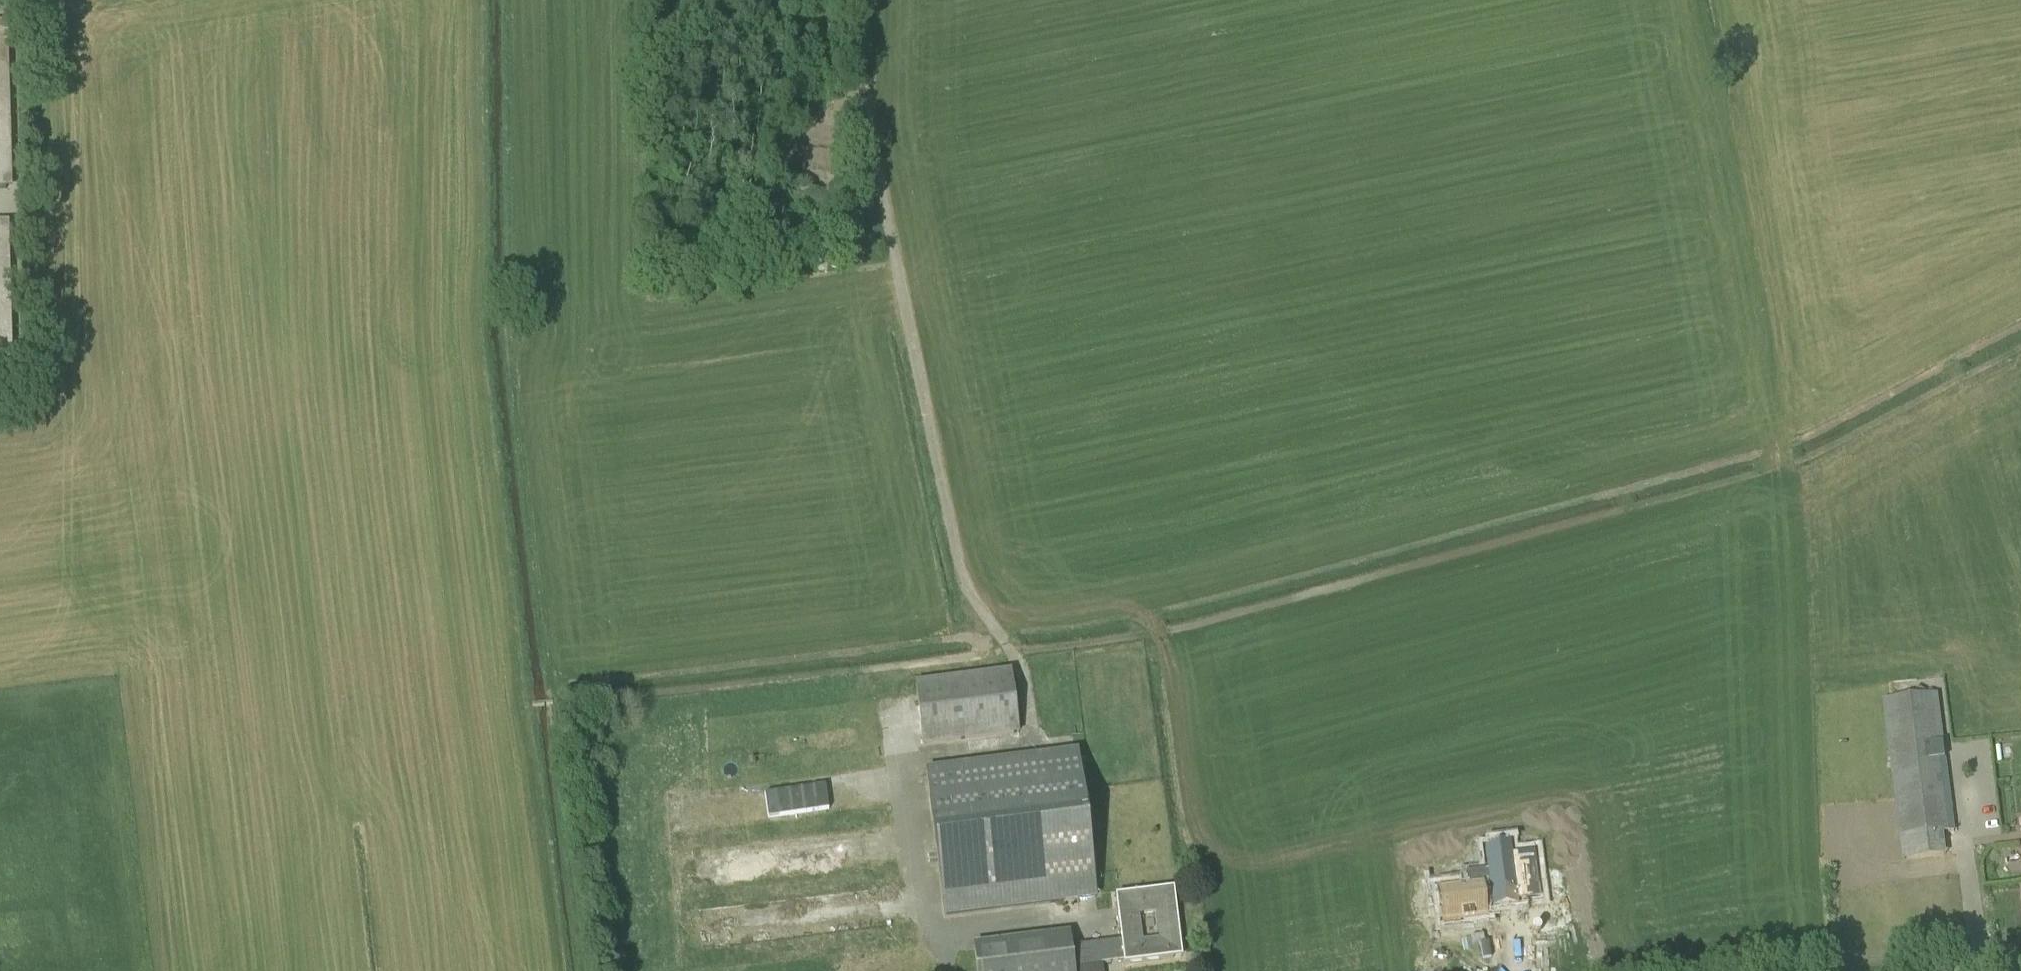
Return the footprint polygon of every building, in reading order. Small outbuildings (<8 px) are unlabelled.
[(924,746),(1021,734),(1011,672),(916,683),(924,746)] [(1953,807),(1946,759),(1938,693),(1882,700),(1900,837),(1955,831),(1953,807)] [(945,919),(1097,900),(1078,751),(926,770),(945,919)] [(773,817),(833,809),(829,783),(769,792),(773,817)] [(1487,848),(1491,883),(1434,891),(1436,911),(1442,911),(1444,923),(1487,918),(1485,901),(1494,900),(1495,908),(1519,904),(1515,871),(1538,868),(1536,851),(1513,854),(1512,844),(1487,848)] [(1117,908),(1121,940),(1091,944),(1093,965),(1124,961),(1124,964),(1182,957),(1173,889),(1116,897),(1117,908)] [(1076,930),(977,942),(981,970),(1081,970),(1076,930)]
